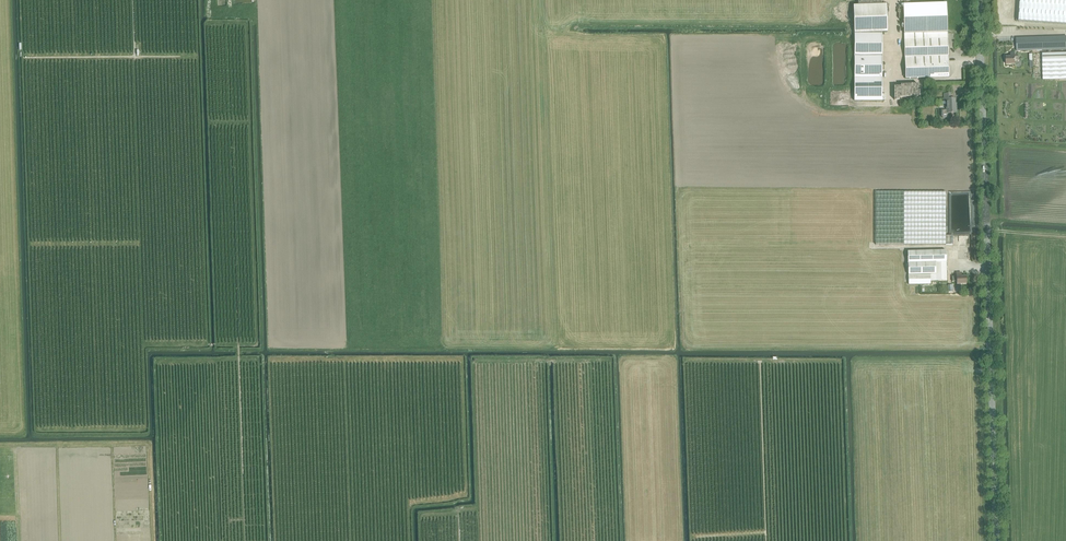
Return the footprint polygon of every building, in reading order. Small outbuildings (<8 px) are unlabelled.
[(1016,21),(1065,25),(1065,0),(1017,0),(1016,21)] [(904,4),(904,30),(905,70),(903,70),(903,76),(905,76),(905,78),(949,77),(947,3),(904,4)] [(857,7),(854,100),(883,99),(883,34),(890,34),(888,6),(857,7)] [(1038,38),(1016,39),(1017,51),(1038,51),(1038,38)] [(807,43),(807,70),(822,70),(822,63),(817,63),(817,60),(820,60),(820,43),(807,43)] [(1042,54),(1043,76),(1043,80),(1065,79),(1065,53),(1042,54)] [(1010,55),(1010,58),(1006,58),(1006,66),(1015,66),(1015,63),(1019,62),(1019,58),(1015,58),(1015,55),(1010,55)] [(944,94),(944,102),(946,102),(946,114),(956,113),(956,107),(955,107),(955,99),(951,99),(951,94),(944,94)] [(877,192),(877,245),(946,245),(946,192),(877,192)] [(913,252),(908,252),(909,285),(914,284),(931,284),(931,281),(947,280),(946,263),(946,251),(913,252)] [(962,273),(957,273),(957,276),(952,276),(953,281),(957,281),(957,284),(967,284),(967,276),(962,276),(962,273)]
